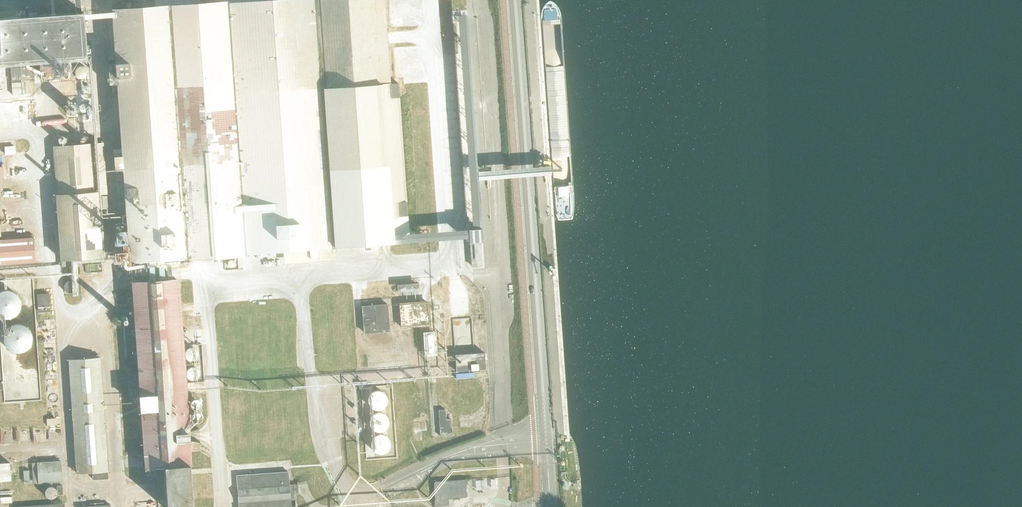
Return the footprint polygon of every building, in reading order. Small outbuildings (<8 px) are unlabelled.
[(122,262),(409,242),(398,83),(390,83),(384,0),(263,0),(114,10),(131,247),(122,248),(122,262)] [(87,61),(84,14),(0,20),(0,66),(87,61)] [(15,92),(24,92),(23,80),(14,81),(15,92)] [(7,144),(7,153),(18,153),(18,144),(7,144)] [(100,235),(109,234),(107,210),(98,211),(97,193),(106,192),(103,144),(54,147),(54,148),(55,149),(58,195),(57,195),(62,266),(80,265),(79,257),(102,256),(100,235)] [(98,196),(99,208),(107,207),(106,196),(103,196),(103,195),(100,195),(101,196),(98,196)] [(470,228),(473,267),(481,266),(479,228),(470,228)] [(35,260),(33,237),(0,239),(0,263),(35,260)] [(184,275),(135,278),(140,379),(137,379),(139,412),(145,411),(148,468),(171,467),(171,464),(196,463),(190,361),(200,360),(199,344),(188,344),(184,275)] [(76,280),(67,279),(66,288),(76,289),(76,280)] [(21,304),(21,301),(20,298),(19,296),(17,293),(14,291),(11,289),(8,288),(5,288),(1,289),(0,289),(0,320),(3,320),(6,320),(10,320),(12,319),(15,317),(17,315),(19,313),(20,310),(21,308),(21,304)] [(38,295),(39,312),(50,312),(49,294),(38,295)] [(365,330),(390,329),(389,302),(364,303),(365,330)] [(32,339),(32,336),(32,334),(31,331),(30,329),(28,326),(26,324),(23,323),(20,322),(17,322),(14,323),(11,324),(9,325),(7,327),(6,329),(4,331),(4,334),(3,337),(4,340),(5,343),(6,345),(8,347),(10,349),(13,350),(16,351),(19,351),(21,350),(24,350),(26,348),(28,346),(30,344),(31,342),(32,339)] [(487,351),(459,351),(459,366),(451,367),(451,371),(456,371),(456,378),(475,378),(475,367),(488,366),(487,351)] [(93,472),(93,480),(109,479),(100,358),(69,360),(77,473),(93,472)] [(450,408),(441,408),(440,433),(450,433),(450,408)] [(36,428),(35,440),(46,440),(46,428),(36,428)] [(38,463),(39,484),(62,482),(61,461),(38,463)] [(174,506),(192,506),(198,506),(196,464),(172,465),(174,506)] [(18,497),(16,465),(1,466),(3,498),(18,497)] [(295,499),(294,485),(289,485),(288,472),(275,473),(275,471),(270,472),(270,473),(256,474),(256,473),(250,473),(250,474),(237,475),(239,506),(291,506),(290,500),(295,499)] [(436,506),(449,505),(449,498),(467,497),(466,480),(434,482),(436,506)]
